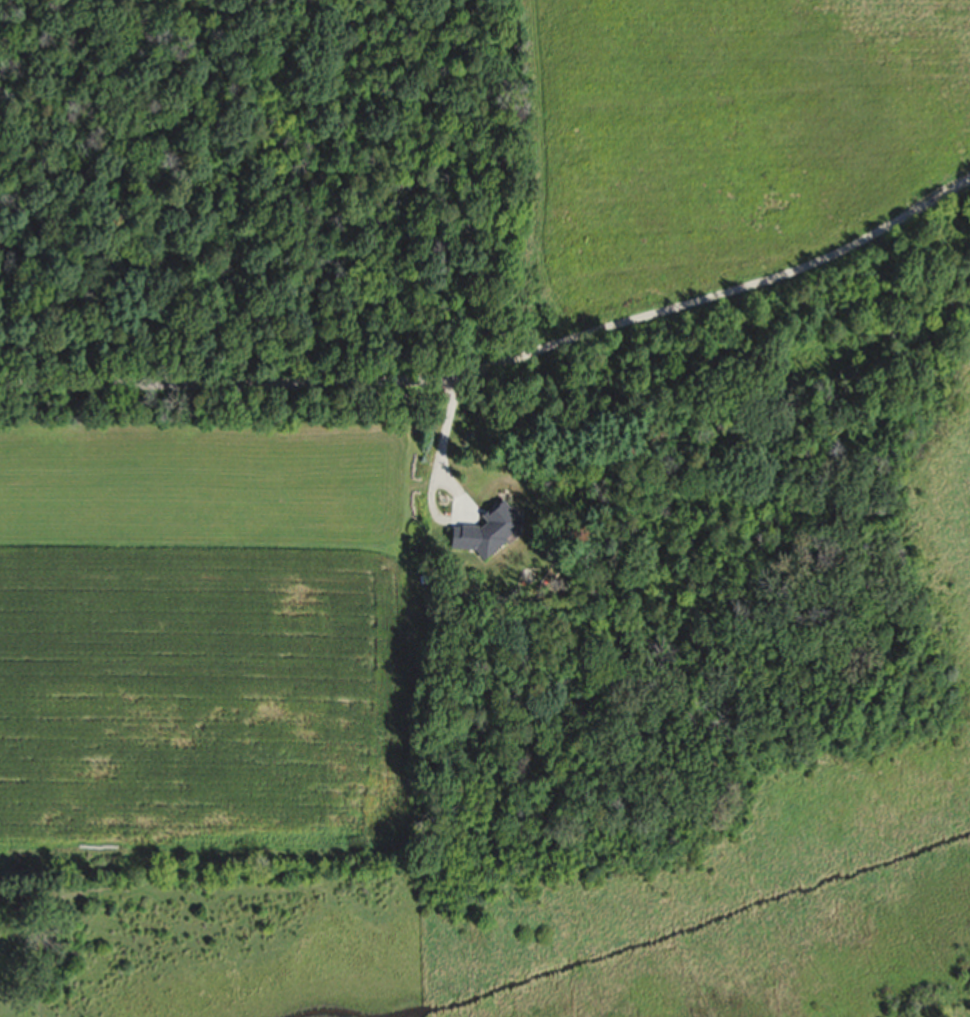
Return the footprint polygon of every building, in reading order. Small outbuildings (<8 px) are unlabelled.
[(493,501),(474,500),(470,547),(505,550),(507,521),(492,520),(493,501)]
